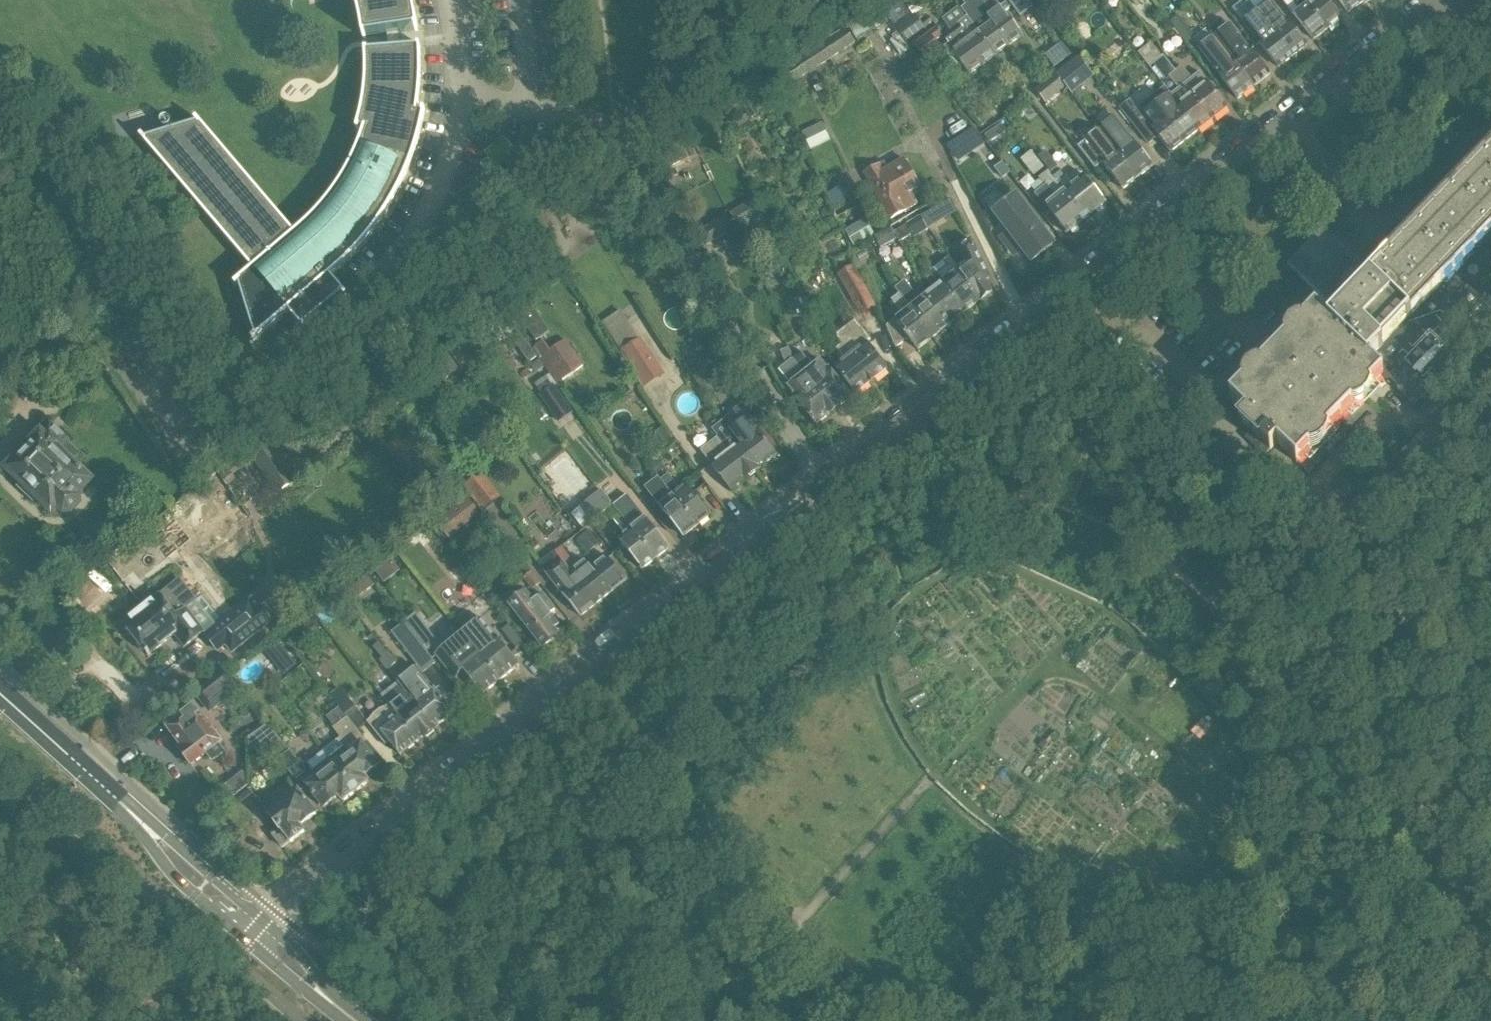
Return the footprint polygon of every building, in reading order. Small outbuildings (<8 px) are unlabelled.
[(358,12),(364,39),(366,38),(415,30),(415,31),(418,31),(414,7),(412,0),(355,0),(358,12)] [(901,0),(890,0),(882,6),(910,46),(932,31),(936,28),(937,27),(931,18),(922,24),(914,12),(911,14),(901,0)] [(1021,38),(1023,37),(996,0),(981,0),(984,4),(983,5),(992,16),(987,20),(991,25),(1008,48),(1021,38)] [(1010,1),(1021,15),(1033,7),(1028,0),(1011,0),(1010,1)] [(1232,9),(1243,23),(1242,23),(1258,43),(1257,44),(1277,69),(1292,58),(1256,12),(1255,11),(1254,11),(1245,0),(1244,0),(1232,9)] [(1314,41),(1327,31),(1303,0),(1282,0),(1314,41)] [(1327,31),(1342,19),(1327,0),(1303,0),(1327,31)] [(1361,5),(1358,0),(1338,0),(1349,15),(1361,5)] [(1286,23),(1269,1),(1256,12),(1292,58),(1307,46),(1288,22),(1286,23)] [(996,58),(1008,48),(991,25),(987,20),(992,16),(983,5),(966,18),(978,34),(996,58)] [(949,29),(951,32),(957,41),(961,38),(962,39),(966,44),(983,67),(996,58),(978,34),(966,18),(958,7),(942,19),(949,29)] [(1187,43),(1195,36),(1179,16),(1170,23),(1187,43)] [(1249,50),(1230,24),(1213,37),(1254,88),(1270,76),(1249,50)] [(926,63),(943,50),(936,41),(943,36),(936,28),(932,31),(913,45),(926,63)] [(959,66),(961,65),(970,77),(983,67),(966,44),(962,39),(961,38),(957,41),(951,32),(949,29),(942,35),(944,37),(943,38),(948,44),(944,47),(948,53),(948,56),(955,66),(959,66)] [(824,46),(832,59),(856,43),(847,30),(824,46)] [(901,37),(892,43),(900,55),(909,49),(901,37)] [(1238,101),(1254,88),(1213,37),(1197,49),(1217,75),(1238,101)] [(1151,43),(1138,53),(1150,68),(1155,65),(1166,80),(1177,72),(1164,55),(1161,57),(1151,43)] [(236,287),(238,285),(254,337),(251,339),(253,341),(288,311),(306,332),(308,331),(305,328),(344,295),(347,298),(349,296),(331,275),(338,269),(345,263),(351,257),(357,251),(363,244),(368,237),(374,230),(379,223),(384,216),(389,209),(393,201),(397,193),(401,185),(405,177),(408,169),(412,161),(414,153),(417,144),(420,136),(422,127),(423,118),(425,110),(422,109),(422,111),(418,110),(419,96),(421,81),(421,67),(421,59),(420,45),(417,45),(417,46),(367,50),(367,49),(365,49),(365,56),(365,69),(365,76),(364,90),(363,103),(361,110),(360,116),(356,129),(359,130),(359,129),(364,130),(361,138),(358,146),(355,154),(351,161),(348,169),(344,176),(339,183),(334,190),(329,197),(324,204),(319,210),(313,216),(307,222),(301,228),(294,233),(197,118),(195,120),(197,123),(145,139),(142,135),(140,137),(252,269),(234,285),(236,287)] [(786,89),(832,59),(824,46),(777,76),(786,89)] [(1071,96),(1093,78),(1078,60),(1056,77),(1071,96)] [(1177,72),(1166,80),(1177,93),(1172,97),(1178,105),(1199,131),(1213,120),(1226,109),(1198,74),(1193,78),(1185,69),(1183,67),(1177,72)] [(808,86),(804,79),(793,86),(797,93),(808,86)] [(1132,102),(1120,111),(1144,141),(1154,133),(1171,154),(1185,143),(1199,131),(1178,105),(1172,97),(1164,87),(1138,108),(1137,108),(1132,101),(1132,102)] [(980,124),(986,119),(978,111),(972,116),(980,124)] [(1105,137),(1110,144),(1139,180),(1153,169),(1115,121),(1101,132),(1105,137)] [(811,151),(831,141),(822,123),(802,133),(811,151)] [(1139,180),(1110,144),(1109,145),(1101,134),(1086,145),(1078,134),(1071,140),(1086,159),(1093,153),(1124,192),(1139,180)] [(681,138),(662,147),(671,167),(690,158),(681,138)] [(1490,146),(1486,156),(1483,159),(1480,157),(1475,167),(1472,170),(1469,168),(1464,178),(1461,181),(1459,179),(1454,188),(1451,192),(1448,191),(1443,200),(1440,203),(1438,202),(1433,211),(1430,214),(1427,213),(1422,222),(1419,225),(1417,224),(1411,233),(1409,236),(1406,235),(1401,244),(1398,247),(1396,246),(1390,255),(1388,258),(1385,257),(1380,266),(1378,268),(1374,267),(1369,278),(1364,273),(1325,236),(1290,271),(1326,306),(1320,312),(1319,313),(1318,312),(1317,311),(1303,326),(1306,329),(1299,337),(1296,333),(1294,335),(1297,339),(1289,347),(1286,343),(1270,359),(1261,369),(1265,373),(1257,381),(1253,377),(1251,379),(1255,383),(1248,391),(1244,387),(1230,401),(1247,418),(1240,426),(1243,430),(1244,431),(1251,437),(1251,439),(1251,446),(1253,449),(1265,460),(1266,458),(1270,454),(1271,454),(1275,450),(1277,447),(1280,450),(1291,461),(1302,471),(1310,478),(1381,404),(1385,400),(1385,399),(1379,393),(1382,390),(1390,382),(1395,387),(1400,392),(1399,392),(1398,393),(1406,401),(1414,408),(1415,410),(1423,402),(1430,394),(1429,392),(1445,375),(1447,377),(1459,364),(1454,359),(1453,337),(1474,316),(1478,312),(1485,304),(1468,288),(1467,289),(1464,287),(1453,276),(1469,259),(1490,236),(1490,146)] [(877,198),(914,176),(906,162),(888,172),(883,164),(864,175),(877,198)] [(1003,177),(1009,172),(1001,162),(995,167),(1003,177)] [(1083,176),(1071,185),(1058,168),(1049,175),(1086,222),(1106,206),(1083,176)] [(1035,194),(1046,208),(1045,209),(1067,237),(1086,222),(1049,175),(1049,174),(1040,181),(1045,187),(1035,194)] [(877,198),(889,221),(916,206),(912,198),(922,192),(914,176),(877,198)] [(835,207),(849,198),(842,185),(827,195),(835,207)] [(1032,260),(1052,244),(1016,197),(996,212),(1010,230),(1002,236),(1015,254),(1023,248),(1032,260)] [(945,219),(958,212),(951,198),(938,206),(945,219)] [(745,222),(753,237),(768,228),(752,201),(730,213),(738,226),(745,222)] [(875,237),(876,236),(866,218),(846,229),(855,247),(875,237)] [(723,220),(700,233),(707,245),(730,232),(723,220)] [(915,237),(922,233),(914,220),(907,224),(913,234),(915,237)] [(902,240),(903,240),(913,234),(907,224),(893,232),(897,239),(899,242),(902,240)] [(897,239),(893,232),(891,228),(876,236),(875,237),(881,248),(897,239)] [(956,273),(979,302),(991,292),(984,283),(987,280),(971,241),(957,252),(967,264),(959,270),(956,273)] [(964,314),(979,302),(956,273),(959,270),(949,258),(932,272),(942,284),(941,285),(964,314)] [(838,274),(861,316),(877,307),(854,266),(838,274)] [(941,285),(942,284),(932,272),(925,278),(934,290),(927,296),(926,297),(949,325),(964,314),(941,285)] [(926,297),(927,296),(921,288),(914,293),(905,281),(895,288),(901,295),(900,296),(934,338),(949,325),(926,297)] [(904,315),(895,322),(887,328),(896,349),(908,339),(918,351),(934,338),(900,296),(892,302),(904,315)] [(517,312),(537,341),(549,333),(529,304),(517,312)] [(856,394),(888,370),(868,344),(872,341),(858,321),(838,336),(844,344),(838,348),(846,359),(836,366),(856,394)] [(529,363),(537,357),(519,331),(511,337),(529,363)] [(621,351),(645,388),(666,375),(642,338),(621,351)] [(584,366),(566,340),(551,351),(544,341),(532,349),(557,385),(584,366)] [(795,396),(793,397),(816,426),(829,416),(835,412),(794,359),(789,349),(781,352),(786,366),(780,371),(791,384),(788,387),(795,396)] [(460,370),(447,352),(433,362),(441,372),(446,379),(460,370)] [(801,353),(794,359),(835,412),(838,409),(851,398),(822,360),(812,368),(801,353)] [(528,369),(520,374),(523,379),(531,374),(528,369)] [(540,395),(559,423),(574,413),(555,385),(553,386),(546,376),(535,384),(541,394),(540,395)] [(1460,430),(1464,426),(1468,422),(1460,415),(1452,422),(1460,430)] [(749,459),(758,470),(776,456),(757,431),(745,440),(742,436),(739,439),(741,443),(740,444),(723,422),(712,430),(718,439),(729,453),(725,455),(730,461),(733,459),(739,466),(749,459)] [(67,518),(82,503),(76,498),(91,482),(62,453),(70,444),(51,425),(7,471),(51,514),(56,508),(67,518)] [(661,450),(674,440),(664,426),(651,437),(661,450)] [(731,491),(758,470),(749,459),(739,466),(733,459),(730,461),(725,455),(729,453),(718,439),(701,452),(731,491)] [(667,468),(660,459),(651,466),(659,475),(667,468)] [(276,492),(257,467),(241,478),(261,504),(276,492)] [(482,472),(465,485),(485,511),(502,498),(482,472)] [(674,483),(669,474),(661,480),(658,477),(696,527),(710,516),(686,485),(680,490),(674,483)] [(683,537),(696,527),(658,477),(645,488),(659,507),(683,537)] [(589,500),(602,516),(614,507),(601,491),(589,500)] [(613,508),(656,560),(669,550),(645,520),(626,497),(613,508)] [(449,539),(481,514),(469,498),(436,522),(449,539)] [(642,572),(656,560),(620,516),(613,522),(625,537),(618,542),(642,572)] [(578,539),(589,552),(600,543),(590,530),(578,539)] [(561,561),(570,573),(577,567),(561,547),(554,553),(559,559),(561,561)] [(591,570),(610,594),(626,581),(607,557),(591,570)] [(544,570),(581,617),(595,605),(577,581),(571,574),(570,573),(561,561),(559,559),(544,570)] [(577,581),(595,605),(610,594),(591,570),(585,562),(571,574),(577,581)] [(524,578),(533,589),(541,583),(532,572),(524,578)] [(366,592),(376,585),(368,575),(358,582),(366,592)] [(205,633),(187,609),(196,602),(181,582),(144,610),(141,608),(134,614),(135,617),(124,626),(137,643),(136,648),(140,653),(144,653),(148,658),(175,636),(184,648),(205,633)] [(526,591),(522,587),(506,600),(509,604),(508,605),(517,616),(542,649),(558,638),(552,631),(558,627),(550,616),(555,612),(543,596),(536,602),(527,591),(526,591)] [(232,654),(274,622),(260,605),(256,608),(250,600),(204,636),(218,653),(226,647),(232,654)] [(416,615),(406,623),(426,650),(429,648),(432,635),(416,615)] [(481,618),(462,633),(471,644),(500,681),(519,666),(490,629),(481,618)] [(392,633),(423,674),(436,664),(426,650),(406,623),(392,633)] [(500,681),(471,644),(462,633),(435,655),(454,679),(464,672),(482,695),(500,681)] [(277,641),(265,651),(285,676),(297,665),(277,641)] [(381,660),(388,670),(397,663),(390,654),(381,660)] [(408,675),(399,683),(414,702),(435,730),(454,715),(417,668),(408,675)] [(237,690),(225,674),(197,696),(209,712),(237,690)] [(425,739),(435,732),(434,731),(435,730),(414,702),(399,683),(381,696),(389,706),(418,743),(424,738),(425,739)] [(341,710),(345,715),(353,708),(340,690),(331,697),(341,710)] [(223,755),(223,750),(219,745),(222,742),(194,706),(181,716),(181,717),(167,728),(182,747),(179,750),(191,766),(206,754),(210,760),(215,761),(223,755)] [(389,706),(382,709),(375,715),(370,721),(368,723),(385,746),(390,743),(401,757),(418,743),(389,706)] [(355,707),(353,708),(345,715),(358,731),(368,723),(355,707)] [(325,750),(324,751),(334,764),(353,788),(356,792),(368,783),(364,778),(379,766),(362,744),(366,742),(358,731),(345,715),(341,710),(332,717),(337,725),(334,728),(341,737),(325,750)] [(1212,728),(1203,719),(1191,732),(1201,741),(1212,728)] [(282,743),(268,725),(248,740),(263,758),(282,743)] [(314,771),(302,781),(324,809),(339,797),(343,803),(356,792),(353,788),(334,764),(324,751),(308,763),(314,771)] [(288,770),(298,762),(290,752),(280,760),(288,770)] [(298,762),(288,770),(296,780),(307,772),(298,762)] [(291,845),(305,834),(300,828),(316,816),(299,793),(269,815),(281,831),(274,837),(283,850),(290,844),(291,845)]
